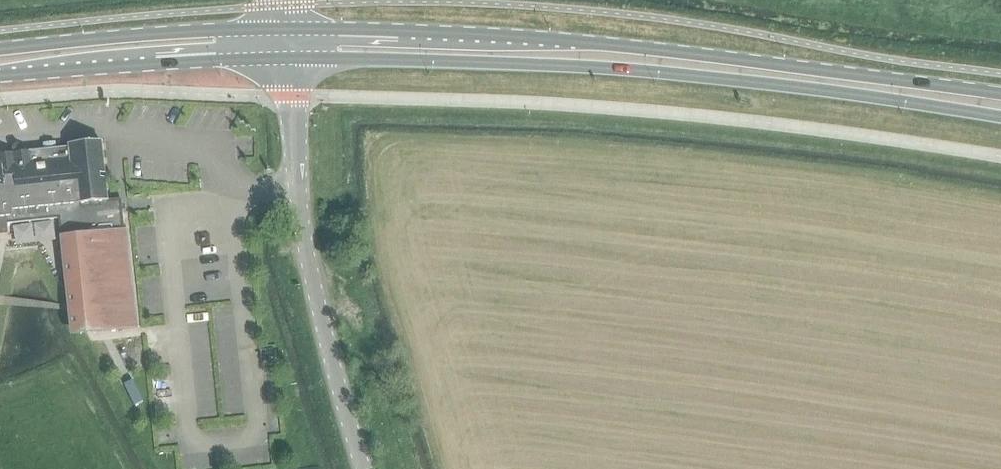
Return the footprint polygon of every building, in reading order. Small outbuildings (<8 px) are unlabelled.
[(7,234),(6,224),(57,218),(70,335),(137,328),(126,228),(123,228),(120,199),(106,200),(99,140),(68,144),(68,147),(0,154),(0,234),(7,234)] [(132,405),(142,401),(132,380),(122,385),(132,405)]
